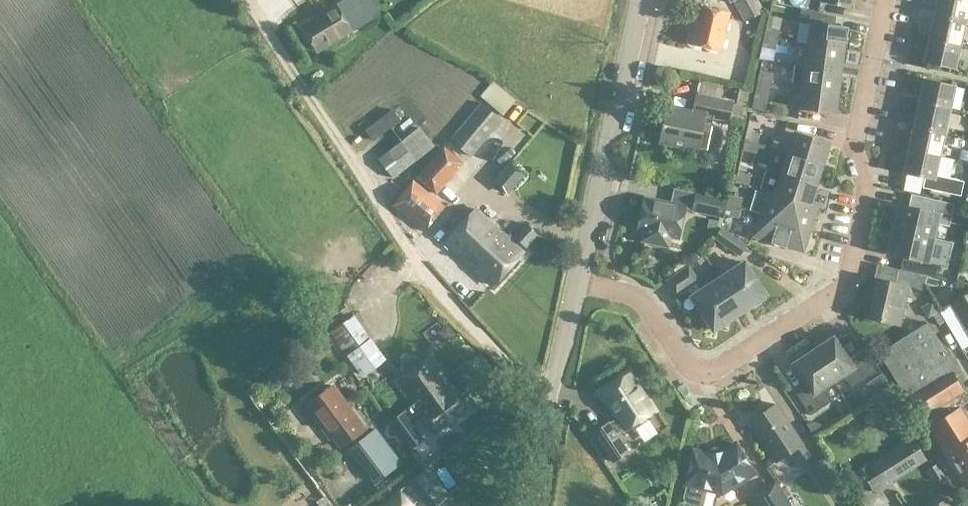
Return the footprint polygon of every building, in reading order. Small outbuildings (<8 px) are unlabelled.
[(747,21),(765,11),(758,0),(728,0),(730,3),(735,0),(747,21)] [(934,14),(966,21),(967,12),(967,0),(938,0),(934,14)] [(353,24),(346,14),(342,14),(337,6),(303,26),(317,51),(351,31),(350,28),(353,24)] [(691,45),(723,52),(732,13),(700,6),(691,45)] [(805,23),(811,23),(808,44),(845,49),(847,28),(834,26),(835,17),(807,11),(805,23)] [(934,14),(929,38),(961,45),(966,21),(934,14)] [(767,27),(764,37),(777,40),(779,30),(767,27)] [(777,40),(764,37),(762,47),(775,50),(777,40)] [(961,45),(929,38),(924,62),(955,69),(961,45)] [(845,49),(808,44),(805,66),(839,70),(842,70),(843,63),(845,49)] [(839,70),(805,66),(796,64),(793,85),(802,87),(839,92),(841,78),(842,70),(839,70)] [(758,80),(771,83),(773,73),(760,70),(758,80)] [(924,77),(919,101),(951,108),(956,84),(924,77)] [(771,83),(758,80),(756,90),(769,93),(771,83)] [(493,81),(480,95),(503,115),(516,100),(493,81)] [(839,92),(802,87),(800,108),(836,113),(839,92)] [(667,107),(659,142),(699,150),(699,148),(707,150),(713,118),(729,121),(733,102),(697,94),(693,113),(667,107)] [(951,108),(919,101),(914,124),(945,132),(951,108)] [(469,156),(500,119),(482,103),(451,140),(469,156)] [(392,110),(367,130),(374,140),(400,120),(392,110)] [(914,124),(908,148),(940,155),(945,132),(914,124)] [(419,127),(401,142),(415,159),(416,160),(434,145),(419,127)] [(747,131),(745,141),(758,144),(760,134),(747,131)] [(795,133),(788,153),(823,164),(830,144),(795,133)] [(745,141),(743,151),(763,155),(764,147),(757,145),(758,144),(745,141)] [(393,178),(416,160),(415,159),(401,142),(379,160),(393,178)] [(442,145),(417,176),(436,192),(461,161),(442,145)] [(949,177),(953,159),(940,156),(940,155),(908,148),(903,172),(925,176),(922,186),(960,195),(964,180),(949,177)] [(823,164),(788,153),(782,174),(817,185),(823,164)] [(510,162),(492,182),(508,195),(525,175),(510,162)] [(751,175),(738,173),(736,182),(748,185),(751,175)] [(782,174),(776,194),(775,194),(810,205),(811,205),(817,185),(782,174)] [(447,207),(414,179),(392,206),(426,232),(447,207)] [(754,208),(761,187),(753,185),(747,206),(754,208)] [(775,194),(776,194),(768,191),(761,214),(811,229),(818,207),(811,205),(810,205),(775,194)] [(694,210),(724,217),(727,200),(697,194),(694,210)] [(727,205),(740,207),(742,198),(730,195),(727,205)] [(670,236),(678,238),(685,207),(646,198),(639,230),(645,231),(643,241),(668,246),(670,236)] [(891,229),(933,238),(937,224),(950,227),(955,204),(927,198),(925,211),(900,205),(899,211),(894,214),(891,229)] [(740,207),(727,205),(725,216),(738,218),(740,207)] [(448,250),(451,247),(493,286),(524,252),(522,251),(525,248),(515,238),(510,234),(507,237),(476,209),(446,243),(447,244),(444,247),(448,250)] [(811,229),(761,214),(754,236),(804,252),(811,229)] [(526,248),(538,235),(528,225),(515,238),(525,248),(526,248)] [(722,228),(715,238),(740,255),(746,246),(722,228)] [(933,238),(891,229),(888,243),(890,248),(889,254),(913,259),(911,272),(938,278),(943,256),(930,253),(933,238)] [(745,262),(720,279),(741,313),(754,305),(756,305),(762,301),(762,299),(767,296),(745,262)] [(667,281),(677,296),(699,281),(689,266),(667,281)] [(453,272),(462,302),(480,297),(470,267),(453,272)] [(924,284),(918,274),(899,270),(896,284),(879,280),(870,319),(900,326),(909,287),(922,290),(924,284)] [(741,313),(720,279),(692,297),(714,331),(719,327),(722,328),(728,324),(728,321),(741,313)] [(967,326),(967,295),(952,305),(966,327),(967,326)] [(928,323),(879,354),(921,419),(923,418),(967,488),(967,417),(955,397),(965,391),(952,372),(958,369),(928,323)] [(371,338),(347,356),(363,377),(387,360),(371,338)] [(814,351),(834,382),(844,375),(852,388),(877,372),(863,351),(848,360),(834,338),(814,351)] [(317,344),(308,351),(315,361),(325,354),(317,344)] [(834,382),(814,351),(794,364),(808,386),(797,394),(811,415),(833,401),(824,388),(834,382)] [(481,363),(485,360),(480,353),(462,368),(477,387),(491,376),(481,363)] [(412,405),(448,379),(431,355),(395,381),(412,405)] [(630,374),(601,393),(618,418),(610,424),(609,423),(594,432),(613,462),(628,452),(616,434),(625,428),(625,429),(654,411),(630,374)] [(470,408),(448,379),(412,405),(434,434),(470,408)] [(306,406),(330,438),(333,436),(342,447),(351,440),(355,445),(351,448),(363,464),(387,446),(375,429),(366,437),(362,432),(366,429),(333,385),(306,406)] [(859,390),(848,398),(855,409),(866,402),(859,390)] [(756,435),(758,434),(776,462),(793,451),(800,462),(810,456),(803,445),(777,404),(750,422),(753,426),(751,427),(756,435)] [(409,437),(424,431),(418,416),(402,423),(409,437)] [(927,460),(913,438),(860,471),(874,493),(927,460)] [(703,502),(706,489),(710,490),(710,489),(722,491),(733,485),(734,486),(754,473),(736,444),(721,453),(720,451),(712,453),(711,455),(694,451),(693,456),(690,458),(688,464),(690,467),(686,484),(689,485),(685,498),(688,502),(698,505),(703,502)] [(824,459),(811,467),(827,491),(839,483),(824,459)] [(937,465),(928,470),(935,482),(944,477),(937,465)] [(414,478),(437,505),(438,505),(448,498),(425,469),(414,478)] [(400,491),(382,505),(414,505),(413,505),(418,502),(421,505),(437,505),(414,478),(404,486),(405,487),(400,491)] [(761,505),(789,505),(775,484),(755,497),(761,505)] [(260,505),(284,505),(278,494),(259,504),(260,505)]
